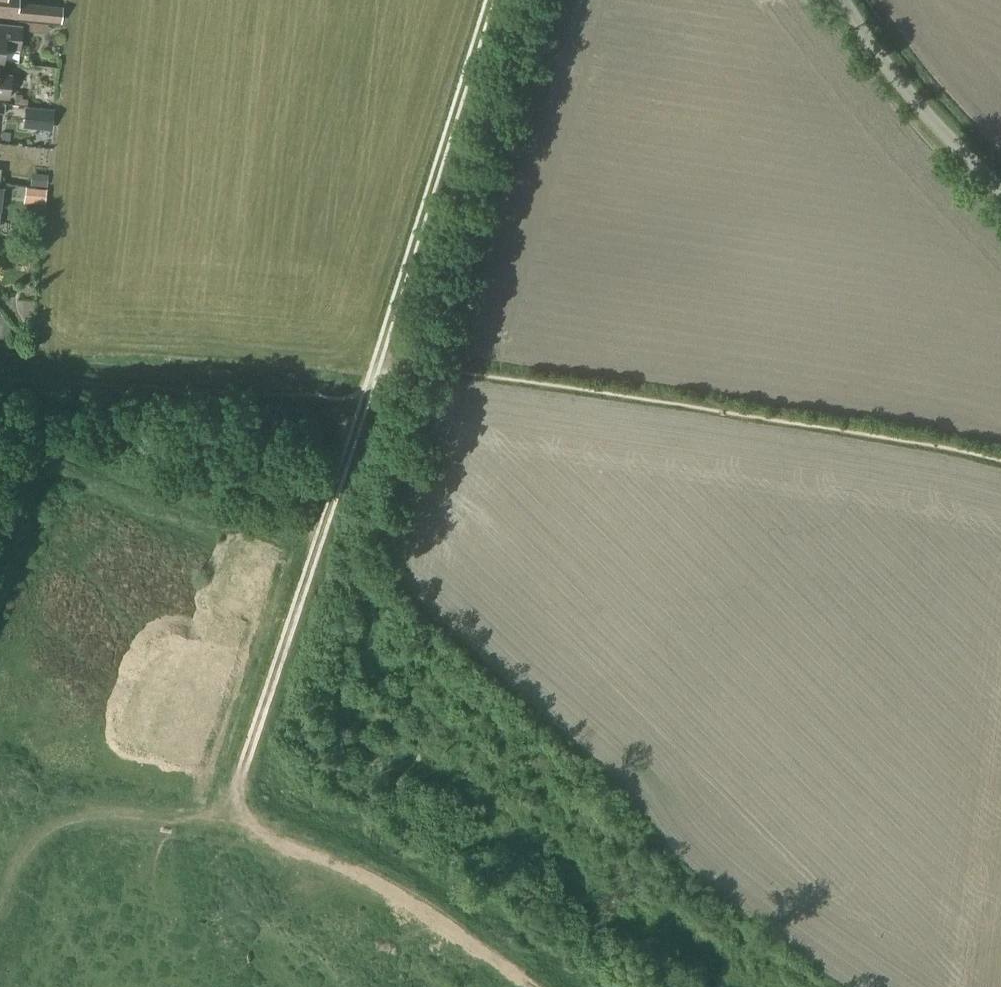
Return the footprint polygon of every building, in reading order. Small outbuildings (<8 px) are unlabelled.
[(16,17),(17,1),(17,0),(0,0),(0,15),(16,17)] [(33,3),(32,18),(47,20),(48,5),(33,3)] [(29,21),(28,29),(47,32),(48,23),(29,21)] [(2,62),(2,60),(18,62),(19,50),(21,27),(0,25),(0,62),(2,62)] [(8,98),(10,75),(0,74),(0,97),(8,98)] [(54,109),(54,108),(38,107),(37,121),(53,122),(54,109)]
